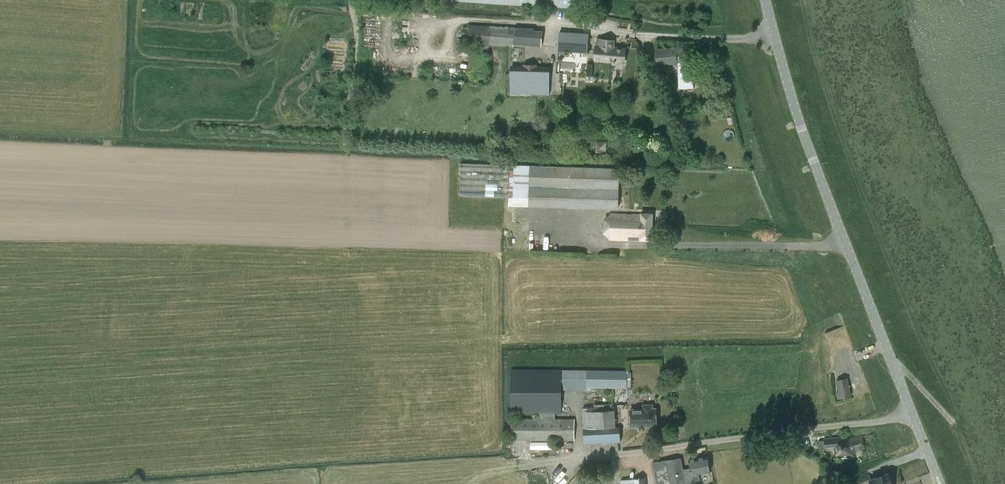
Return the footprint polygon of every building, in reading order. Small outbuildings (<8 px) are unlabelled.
[(579,0),(456,0),(456,1),(548,7),(579,9),(579,0)] [(466,44),(477,45),(477,53),(489,54),(489,46),(514,47),(514,44),(541,46),(542,32),(533,32),(534,29),(467,25),(466,44)] [(560,33),(559,50),(566,50),(567,33),(560,33)] [(581,34),(580,52),(587,52),(588,35),(581,34)] [(625,49),(613,48),(614,41),(601,40),(600,47),(596,47),(595,60),(624,63),(625,49)] [(676,48),(655,50),(657,65),(677,63),(676,48)] [(679,89),(693,89),(692,57),(678,57),(679,89)] [(524,65),(524,67),(511,66),(510,94),(549,95),(549,67),(537,67),(537,65),(524,65)] [(658,67),(652,71),(657,80),(664,77),(658,67)] [(596,142),(596,152),(606,152),(606,142),(596,142)] [(508,198),(510,165),(461,164),(459,196),(508,198)] [(509,198),(508,206),(529,206),(617,209),(619,169),(530,166),(513,165),(512,198),(509,198)] [(609,239),(651,240),(652,214),(641,214),(641,215),(610,214),(609,239)] [(840,331),(830,334),(835,348),(845,345),(840,331)] [(510,441),(574,441),(574,419),(554,419),(554,414),(560,414),(560,370),(511,370),(510,413),(538,413),(538,419),(510,419),(510,441)] [(562,371),(562,390),(583,390),(583,388),(626,388),(626,371),(562,371)] [(667,377),(663,377),(663,390),(671,390),(671,377),(667,377)] [(838,399),(851,396),(847,379),(836,381),(839,392),(836,393),(838,399)] [(655,414),(655,409),(652,409),(651,405),(642,406),(642,410),(630,410),(630,427),(655,426),(655,421),(656,420),(656,415),(655,414)] [(618,428),(614,428),(613,407),(581,409),(583,445),(620,443),(618,428)] [(825,441),(825,448),(837,447),(838,454),(850,453),(865,449),(862,437),(847,443),(846,442),(844,442),(844,440),(825,441)] [(682,471),(680,459),(652,463),(656,483),(684,483),(699,480),(698,475),(709,472),(706,457),(689,460),(690,470),(682,471)] [(888,473),(869,480),(871,483),(892,483),(888,473)]
